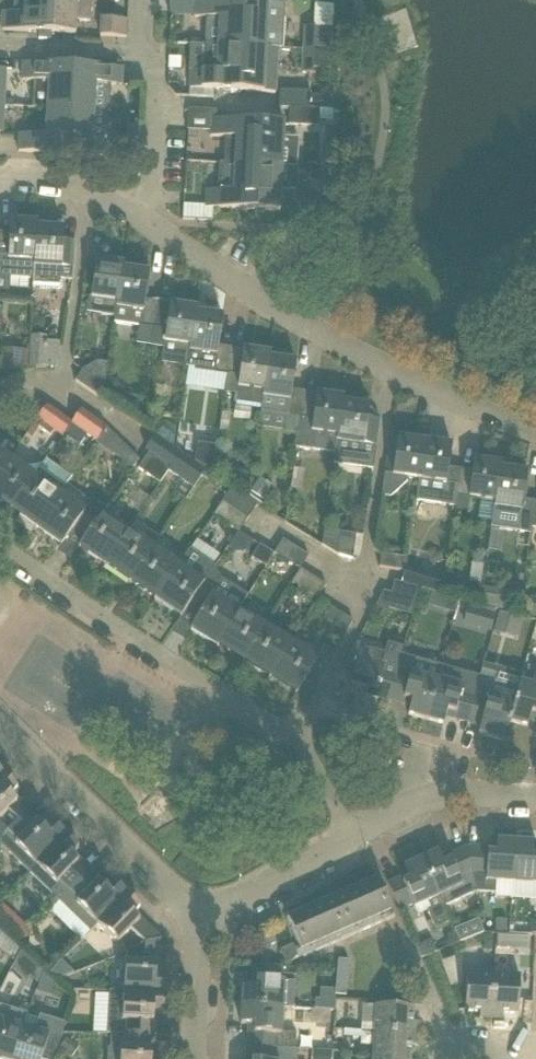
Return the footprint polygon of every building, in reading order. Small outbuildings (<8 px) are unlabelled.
[(29,14),(3,13),(2,30),(37,32),(36,40),(50,41),(51,33),(53,0),(30,0),(29,14)] [(51,33),(75,35),(75,22),(90,23),(91,0),(53,0),(51,33)] [(243,3),(194,0),(193,19),(219,21),(217,47),(241,48),(243,3)] [(264,49),(277,50),(282,50),(285,5),(267,4),(243,3),(241,48),(264,49)] [(127,38),(129,20),(102,19),(101,36),(127,38)] [(332,29),(303,28),(302,52),(314,52),(331,52),(332,29)] [(241,48),(217,47),(204,47),(203,74),(190,73),(189,90),(238,93),(241,48)] [(275,77),(277,50),(264,49),(241,48),(238,93),(274,95),(275,77)] [(302,52),(301,74),(313,75),(314,52),(302,52)] [(72,109),(74,65),(24,63),(23,80),(35,81),(34,107),(47,108),(72,109)] [(124,68),(74,65),(72,109),(95,110),(107,111),(109,85),(123,85),(124,68)] [(320,112),(320,111),(332,111),(333,100),(310,98),(311,93),(280,91),(279,109),(290,110),(320,112)] [(20,134),(19,152),(70,154),(72,109),(47,108),(45,135),(20,134)] [(70,154),(105,156),(107,127),(94,127),(95,110),(72,109),(70,154)] [(320,128),(320,112),(290,110),(289,127),(320,128)] [(211,120),(210,138),(225,139),(223,166),(234,167),(258,168),(261,123),(211,120)] [(282,169),(282,168),(297,169),(298,139),(284,139),(285,124),(261,123),(258,168),(282,169)] [(322,147),(320,172),(331,172),(337,173),(338,148),(332,148),(322,147)] [(206,207),(206,209),(212,209),(256,212),(258,168),(234,167),(223,166),(219,166),(218,193),(207,192),(206,207)] [(258,168),(256,212),(279,213),(281,191),(296,192),(297,169),(282,168),(282,169),(258,168)] [(319,193),(330,193),(331,172),(320,172),(319,193)] [(32,280),(36,229),(37,223),(10,220),(9,234),(0,233),(0,278),(32,280)] [(71,282),(73,270),(75,243),(62,242),(63,231),(36,229),(32,280),(33,280),(32,289),(59,290),(63,287),(63,281),(71,282)] [(102,316),(115,318),(116,318),(118,304),(123,271),(124,266),(96,262),(91,297),(105,299),(102,316)] [(116,318),(115,318),(114,323),(154,329),(158,303),(145,301),(149,275),(123,271),(118,304),(116,318)] [(190,352),(196,315),(197,309),(158,303),(154,329),(152,348),(163,349),(161,364),(188,368),(188,367),(190,352)] [(196,315),(190,352),(188,367),(195,368),(194,371),(226,377),(230,349),(218,347),(222,319),(196,315)] [(58,365),(60,342),(47,341),(47,337),(31,336),(29,369),(44,369),(44,368),(54,368),(58,365)] [(263,398),(268,361),(269,355),(230,349),(226,377),(224,388),(225,388),(224,394),(238,396),(237,403),(261,407),(263,398)] [(2,351),(1,370),(21,371),(22,368),(22,352),(2,351)] [(285,432),(298,434),(304,394),(292,392),(296,365),(268,361),(263,398),(261,407),(260,413),(287,417),(285,432)] [(84,370),(75,382),(97,397),(105,385),(108,364),(98,362),(84,370)] [(122,389),(117,381),(110,380),(107,393),(121,396),(122,389)] [(344,400),(304,394),(298,434),(296,449),(308,451),(334,455),(336,446),(337,437),(342,405),(343,405),(344,400)] [(373,471),(381,422),(368,420),(369,409),(343,405),(342,405),(337,437),(336,446),(363,450),(360,469),(373,471)] [(61,437),(71,424),(46,406),(36,420),(61,437)] [(71,424),(97,442),(106,429),(80,411),(71,424)] [(158,428),(157,436),(174,447),(177,428),(167,422),(158,428)] [(196,464),(174,448),(156,438),(155,437),(146,450),(149,453),(171,469),(169,473),(193,489),(206,471),(196,464)] [(407,479),(419,481),(420,481),(426,442),(399,438),(398,439),(390,438),(381,497),(390,498),(406,483),(407,479)] [(453,446),(426,442),(420,481),(419,481),(416,502),(455,508),(456,498),(457,498),(462,471),(449,469),(453,446)] [(199,445),(196,464),(206,471),(211,474),(215,448),(199,445)] [(126,448),(119,458),(133,468),(138,461),(126,448)] [(9,459),(0,452),(0,471),(9,459)] [(149,453),(142,464),(138,469),(160,485),(169,473),(171,469),(149,453)] [(34,476),(9,459),(0,471),(0,504),(9,510),(34,476)] [(34,528),(59,494),(71,477),(46,459),(34,476),(9,510),(34,528)] [(479,522),(494,524),(497,504),(500,485),(502,470),(503,465),(476,461),(474,473),(462,471),(457,498),(482,502),(479,522)] [(493,529),(532,535),(533,531),(535,509),(535,503),(525,501),(529,474),(502,470),(500,485),(497,504),(494,524),(493,529)] [(247,474),(234,471),(231,483),(244,486),(247,474)] [(269,485),(257,478),(249,491),(260,499),(269,485)] [(232,489),(223,503),(248,520),(257,507),(257,506),(232,489)] [(59,494),(34,528),(60,546),(70,533),(82,542),(102,513),(105,509),(91,500),(83,511),(60,495),(59,494)] [(248,520),(223,503),(214,517),(239,534),(239,532),(248,520)] [(103,566),(128,531),(102,513),(82,542),(78,548),(103,566)] [(103,566),(128,583),(153,548),(160,538),(148,529),(140,540),(128,531),(103,566)] [(337,554),(353,560),(356,535),(340,533),(337,554)] [(273,555),(299,570),(307,556),(282,541),(273,555)] [(259,546),(251,559),(266,568),(273,555),(274,554),(259,546)] [(154,601),(178,566),(153,548),(128,583),(154,601)] [(185,610),(211,573),(215,567),(189,550),(178,566),(154,601),(179,619),(185,610)] [(406,569),(407,569),(408,561),(382,557),(380,570),(405,574),(406,569)] [(402,584),(420,589),(435,593),(441,579),(407,569),(406,569),(405,574),(402,584)] [(326,586),(299,570),(291,584),(318,600),(326,586)] [(217,576),(211,573),(185,610),(198,618),(189,632),(216,648),(238,612),(248,596),(217,576)] [(451,579),(447,591),(459,595),(463,582),(451,579)] [(416,604),(420,589),(402,584),(396,583),(392,595),(392,597),(416,604)] [(484,597),(483,606),(516,611),(518,601),(519,593),(485,589),(484,597)] [(446,596),(442,611),(454,614),(458,600),(446,596)] [(216,648),(242,664),(264,628),(238,612),(216,648)] [(499,613),(496,625),(507,628),(510,616),(499,613)] [(268,680),(290,643),(264,628),(242,664),(268,680)] [(304,681),(318,689),(336,653),(325,647),(317,659),(290,643),(268,680),(295,696),(304,681)] [(345,668),(344,669),(354,671),(353,673),(350,686),(366,690),(364,696),(387,703),(400,654),(401,655),(403,648),(388,643),(385,654),(363,648),(364,645),(357,643),(349,658),(345,668)] [(425,721),(436,681),(440,666),(400,654),(387,703),(409,709),(407,716),(425,721)] [(479,677),(440,666),(436,681),(425,721),(443,725),(444,719),(466,725),(479,677)] [(535,723),(535,672),(531,687),(520,684),(519,689),(516,699),(510,723),(528,728),(530,721),(535,723)] [(519,689),(520,684),(480,673),(466,725),(488,731),(486,738),(504,742),(510,723),(516,699),(519,689)] [(7,834),(28,812),(11,795),(16,790),(2,777),(0,779),(0,827),(7,834)] [(35,866),(65,836),(50,823),(45,828),(28,812),(7,834),(18,844),(9,852),(29,873),(35,866)] [(79,850),(65,836),(35,866),(29,873),(49,893),(59,884),(68,893),(69,893),(90,871),(73,855),(79,850)] [(468,850),(476,893),(495,894),(496,884),(512,885),(515,844),(496,843),(496,852),(468,850)] [(512,885),(511,898),(535,900),(535,853),(533,853),(534,846),(515,844),(512,885)] [(443,908),(476,893),(468,850),(441,862),(438,854),(421,862),(442,909),(443,908)] [(427,913),(436,929),(450,923),(443,908),(442,909),(421,862),(404,870),(407,876),(387,885),(396,906),(399,912),(412,906),(414,910),(428,904),(431,911),(427,913)] [(90,933),(97,926),(126,896),(112,882),(107,888),(90,871),(69,893),(68,893),(59,903),(90,933)] [(393,920),(385,902),(377,882),(365,887),(366,891),(344,900),(343,896),(320,906),(321,910),(299,919),(298,916),(285,921),(294,941),(302,959),(393,920)] [(121,943),(126,953),(162,940),(135,914),(139,909),(126,896),(97,926),(118,946),(121,943)] [(19,921),(3,905),(0,908),(0,917),(12,929),(19,921)] [(505,931),(506,920),(496,920),(495,930),(505,931)] [(483,922),(459,928),(462,939),(486,933),(483,922)] [(259,968),(268,968),(270,947),(287,940),(283,932),(261,941),(259,968)] [(497,935),(496,948),(509,949),(510,936),(497,935)] [(123,993),(166,996),(167,977),(160,976),(162,940),(126,953),(130,964),(125,963),(123,993)] [(12,942),(4,957),(13,963),(20,949),(18,947),(12,942)] [(422,959),(437,953),(431,942),(418,949),(422,959)] [(291,950),(278,955),(283,967),(296,962),(291,950)] [(337,962),(334,996),(345,997),(348,962),(337,962)] [(42,971),(34,964),(29,979),(37,985),(42,971)] [(268,968),(259,968),(251,967),(250,988),(242,988),(241,1007),(282,1009),(294,1009),(295,984),(280,983),(280,969),(268,968)] [(490,1021),(493,978),(466,976),(464,1013),(479,1014),(479,1020),(490,1021)] [(493,978),(490,1021),(502,1021),(502,1016),(517,1017),(519,980),(493,978)] [(95,1022),(96,991),(77,991),(76,1022),(95,1022)] [(107,1036),(111,1036),(155,1038),(157,1015),(165,1015),(166,996),(123,993),(110,993),(107,1036)] [(24,1028),(27,1019),(28,1014),(14,1010),(0,1006),(0,1058),(15,1058),(24,1028)] [(282,1009),(241,1007),(240,1025),(248,1025),(247,1048),(296,1050),(296,1034),(281,1034),(282,1009)] [(412,1009),(390,1008),(375,1007),(373,1033),(418,1036),(418,1024),(411,1024),(412,1009)] [(59,1046),(66,1024),(42,1016),(37,1032),(24,1028),(15,1058),(55,1058),(59,1046)] [(372,1058),(376,1058),(409,1058),(409,1046),(417,1047),(418,1036),(373,1033),(372,1058)] [(111,1036),(111,1050),(108,1050),(108,1058),(154,1058),(155,1038),(111,1036)] [(65,1038),(59,1046),(70,1054),(76,1046),(65,1038)] [(298,1051),(296,1050),(247,1048),(246,1058),(297,1058),(298,1051)]
